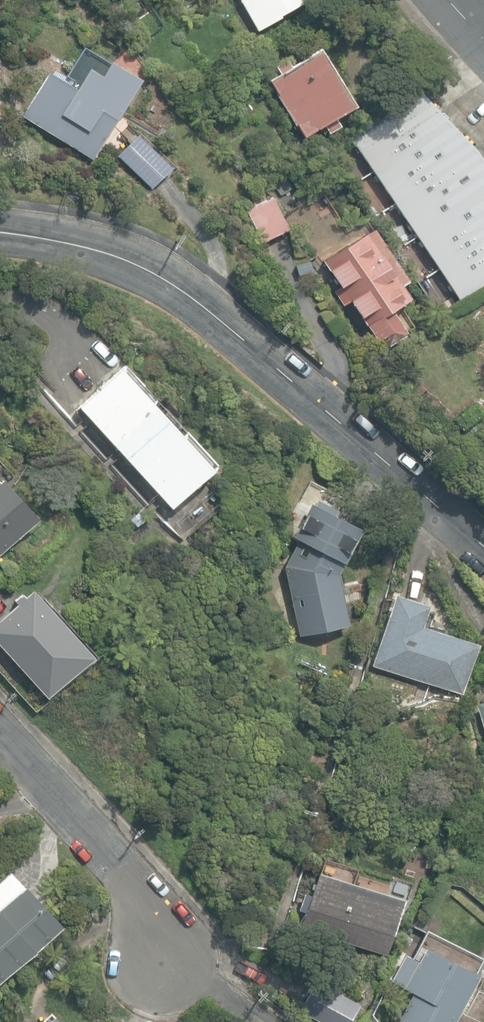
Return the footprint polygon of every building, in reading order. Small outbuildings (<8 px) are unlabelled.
[(258,31),(259,30),(282,17),(281,16),(307,0),(240,0),(256,29),(257,30),(258,31)] [(269,84),(305,140),(326,127),(330,134),(343,126),(338,119),(355,108),(319,51),(292,68),(288,62),(277,68),(282,75),(269,84)] [(20,118),(96,164),(146,81),(111,60),(103,73),(92,67),(79,87),(49,69),(20,118)] [(461,301),(483,289),(483,162),(478,153),(411,85),(344,130),(461,301)] [(118,158),(152,190),(173,167),(138,135),(118,158)] [(245,210),(261,242),(287,229),(271,197),(245,210)] [(363,319),(368,326),(410,298),(401,284),(407,279),(372,228),(363,234),(323,261),(340,285),(334,290),(344,305),(351,301),(363,319)] [(79,407),(170,506),(210,469),(119,370),(79,407)] [(38,519),(2,479),(0,481),(0,553),(38,519)] [(283,566),(299,636),(348,624),(336,572),(342,561),(359,527),(333,514),(335,510),(315,500),(313,504),(309,502),(292,536),(296,538),(283,566)] [(127,519),(136,528),(145,520),(136,511),(127,519)] [(47,699),(94,656),(33,589),(0,620),(0,644),(47,699)] [(371,664),(463,693),(479,643),(422,625),(429,604),(394,593),(371,664)] [(483,733),(483,701),(475,704),(483,733)] [(301,927),(386,955),(403,897),(386,891),(389,884),(365,879),(364,884),(318,869),(310,895),(306,894),(301,908),(306,909),(301,927)] [(63,923),(9,870),(0,878),(0,982),(63,923)] [(480,972),(425,944),(417,959),(404,952),(390,980),(395,982),(392,989),(405,996),(409,989),(412,991),(396,1021),(454,1021),(480,972)] [(323,1021),(350,1021),(360,1003),(316,981),(301,1011),(323,1021)] [(56,1012),(45,1021),(65,1021),(56,1012)]
